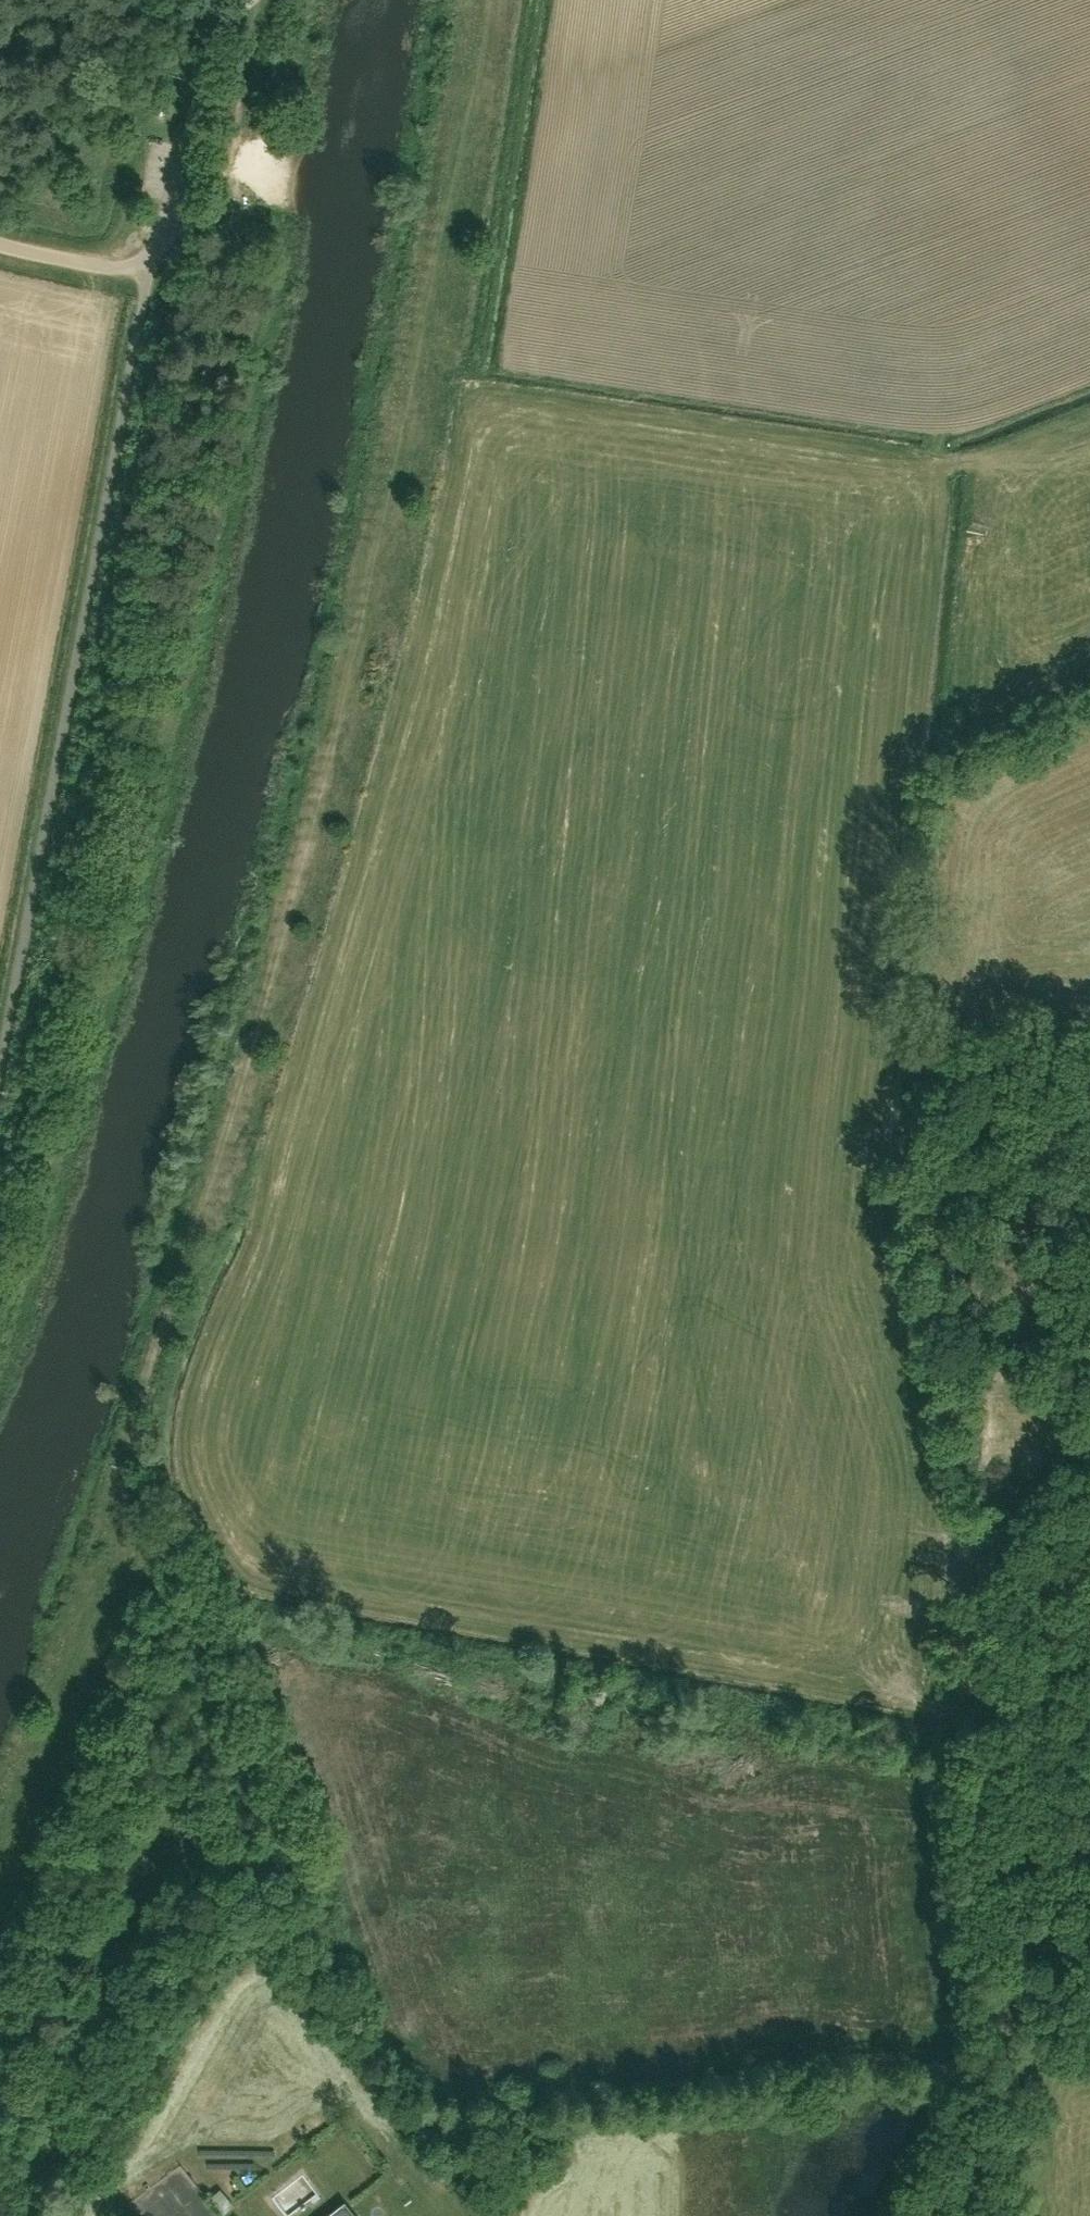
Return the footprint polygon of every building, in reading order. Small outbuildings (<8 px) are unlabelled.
[(279,2200),(291,2215),(310,2215),(325,2204),(306,2180),(279,2200)] [(345,2203),(329,2215),(355,2215),(345,2203)]
